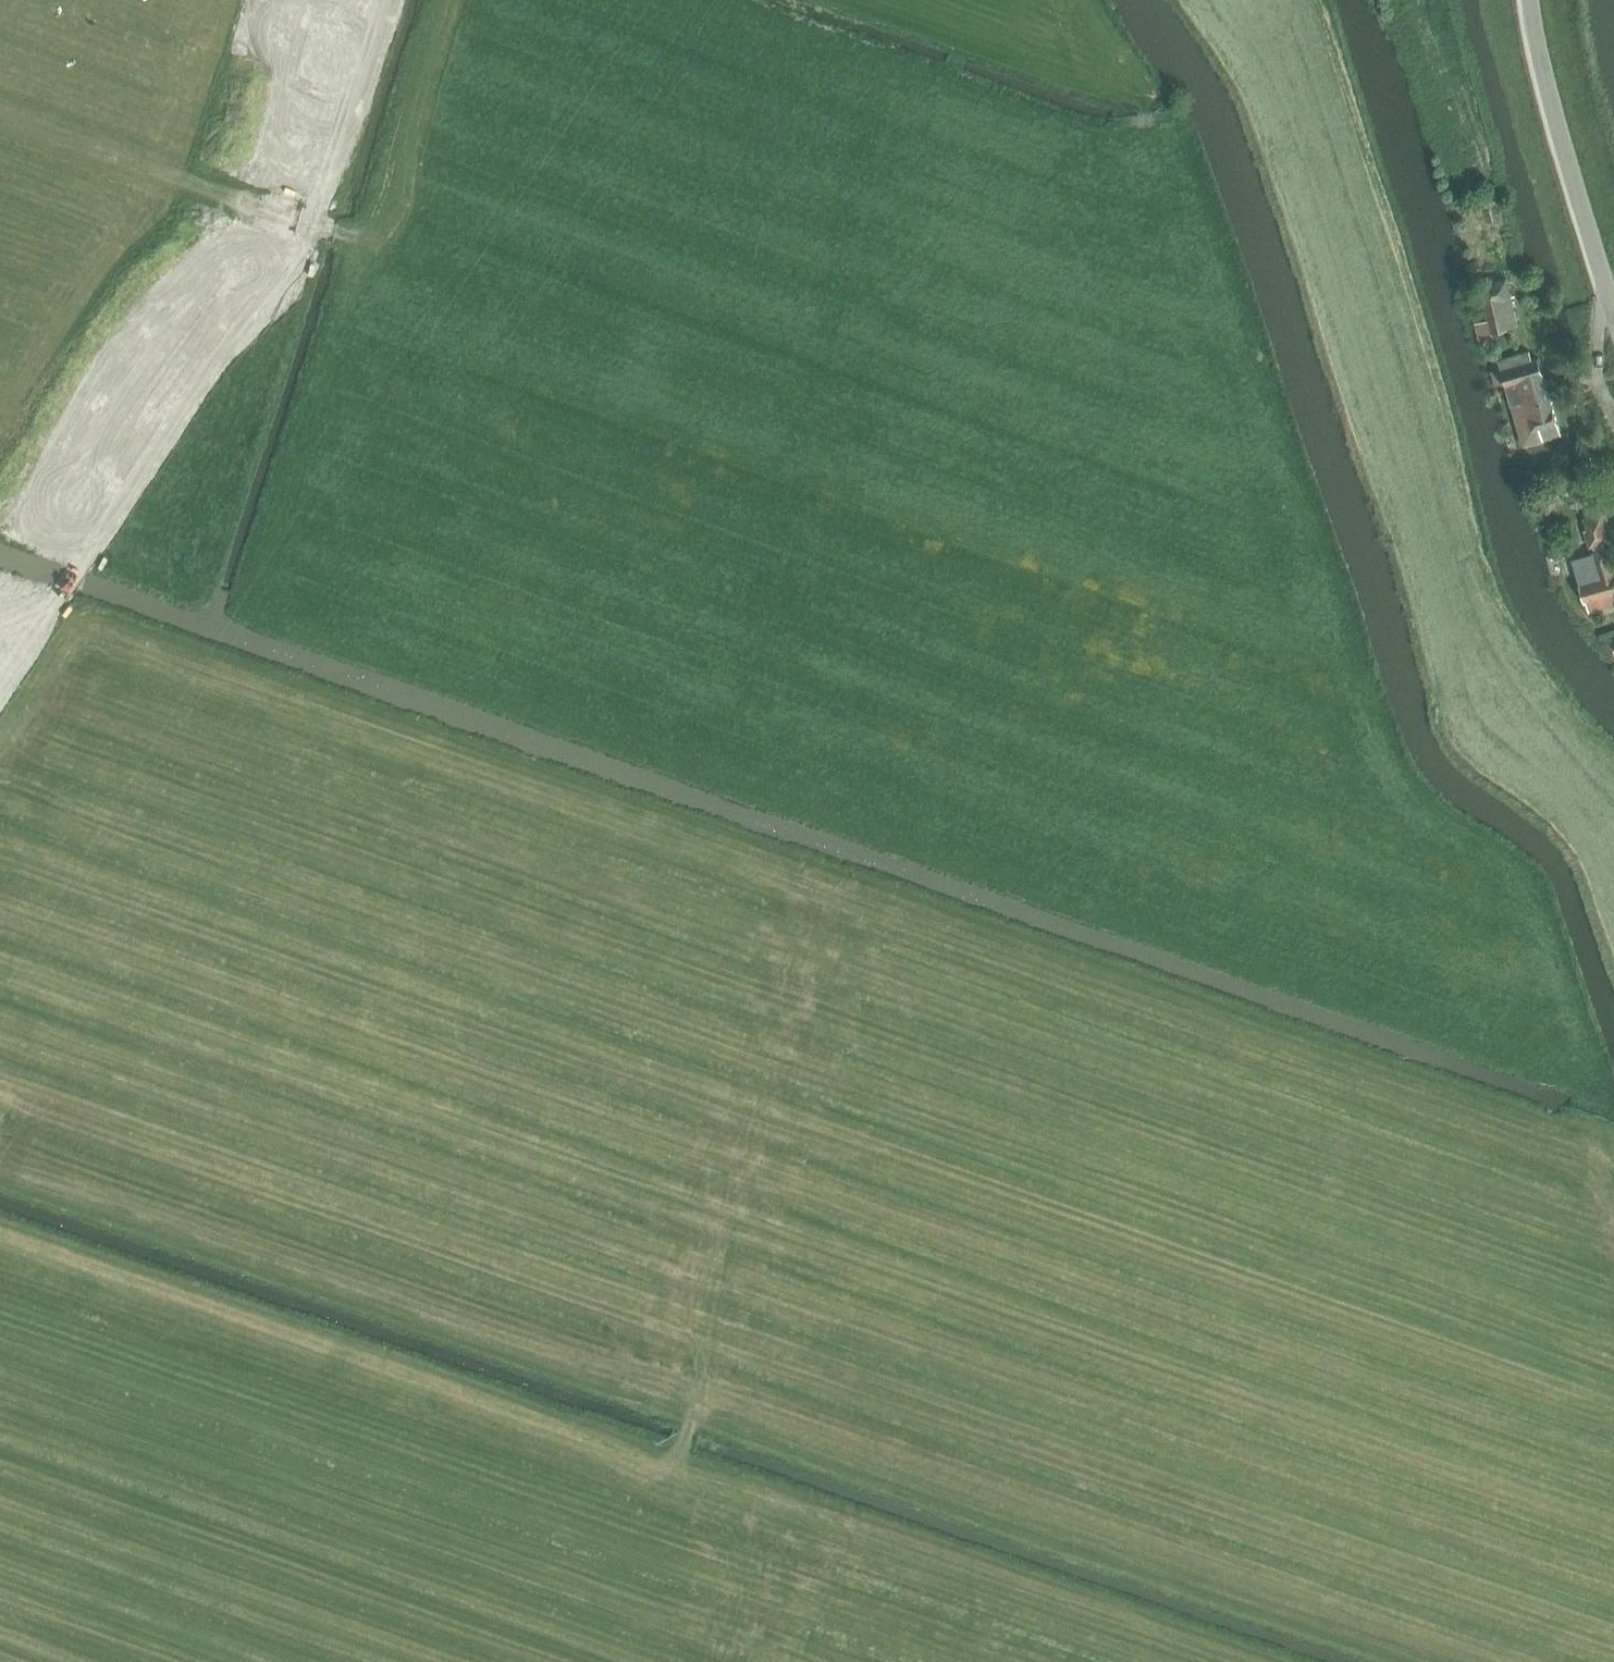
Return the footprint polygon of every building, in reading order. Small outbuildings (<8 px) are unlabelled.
[(1484,320),(1474,323),(1480,346),(1494,342),(1491,332),(1517,326),(1506,278),(1478,285),(1484,320)] [(1525,381),(1527,388),(1538,384),(1538,386),(1545,384),(1538,359),(1532,360),(1529,351),(1498,360),(1505,386),(1525,381)] [(1520,436),(1522,444),(1543,439),(1543,440),(1561,435),(1545,384),(1538,386),(1538,384),(1527,388),(1525,381),(1505,386),(1514,418),(1512,419),(1517,436),(1520,436)] [(1604,542),(1613,539),(1605,512),(1583,519),(1591,546),(1593,545),(1595,551),(1591,552),(1592,556),(1581,559),(1584,570),(1576,572),(1585,602),(1587,601),(1590,611),(1613,604),(1613,570),(1607,548),(1605,548),(1604,542)]
